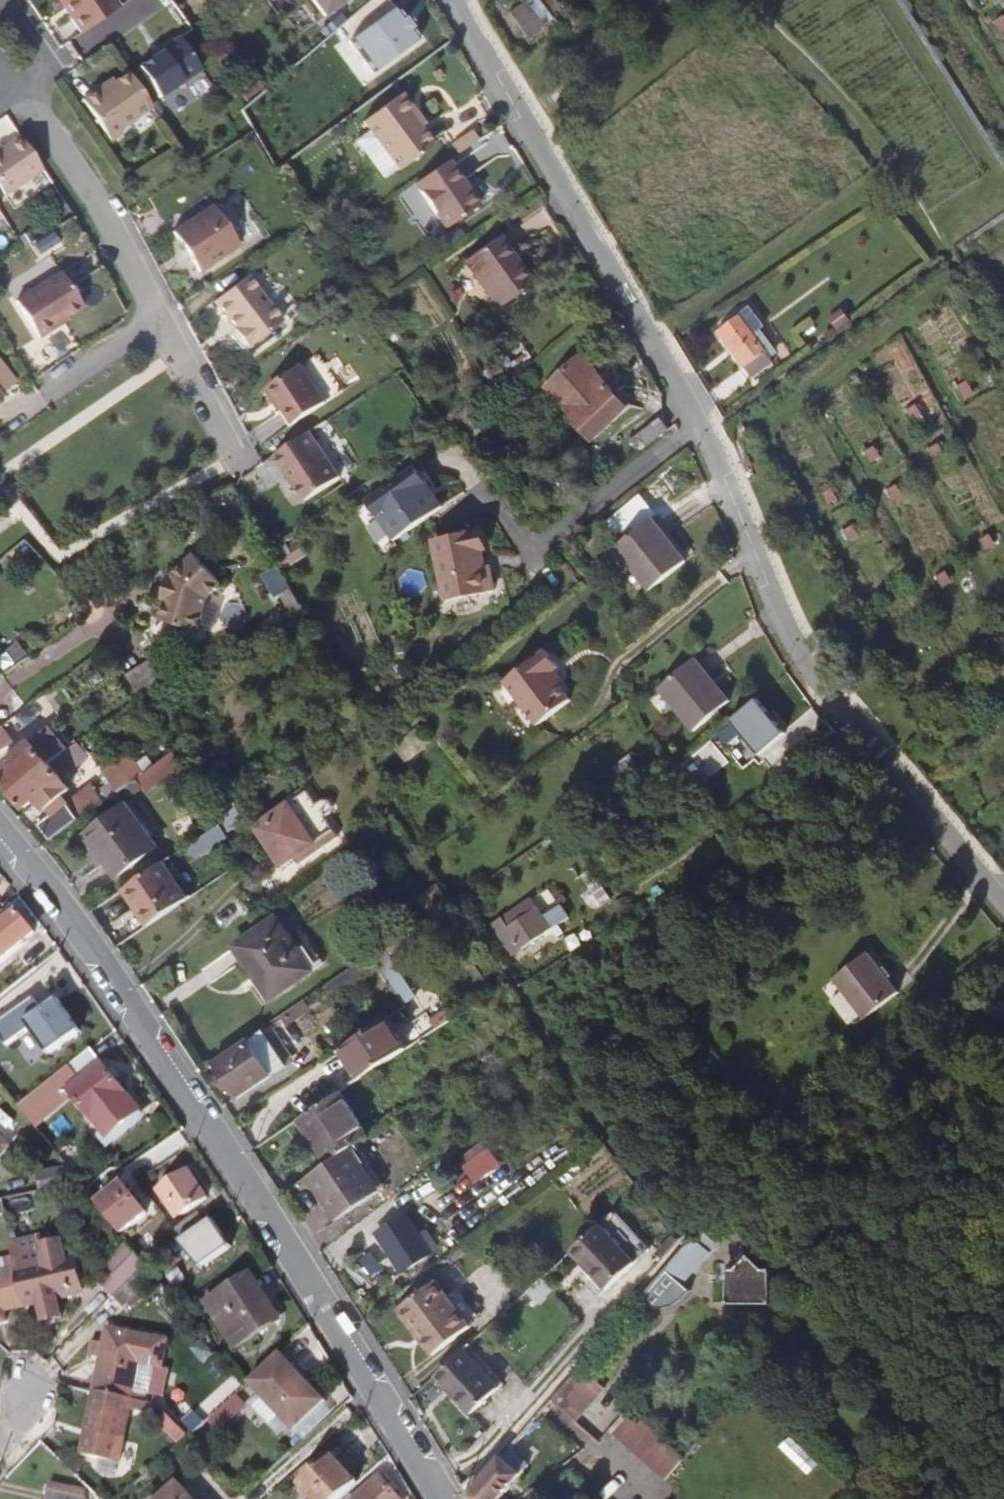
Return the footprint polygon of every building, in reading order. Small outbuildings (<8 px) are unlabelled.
[(83,35),(119,10),(113,0),(58,0),(83,35)] [(326,19),(352,0),(312,0),(326,19)] [(368,79),(413,46),(405,35),(409,32),(401,22),(397,25),(379,0),(373,0),(334,34),(368,79)] [(556,14),(545,0),(521,0),(510,9),(529,34),(556,14)] [(993,23),(1000,34),(1003,32),(1003,20),(1002,17),(993,23)] [(162,53),(140,68),(161,99),(202,70),(180,38),(161,51),(162,53)] [(153,108),(129,74),(100,94),(98,91),(84,101),(112,142),(123,134),(121,130),(153,108)] [(399,170),(433,146),(426,136),(416,124),(421,120),(403,95),(365,124),(369,129),(395,165),(399,170)] [(416,124),(426,136),(430,132),(421,120),(416,124)] [(395,165),(369,129),(355,139),(381,175),(395,165)] [(21,138),(0,152),(0,188),(6,197),(44,171),(21,138)] [(415,185),(419,190),(451,168),(447,163),(415,185)] [(451,168),(419,190),(446,229),(478,207),(451,168)] [(174,232),(200,272),(240,246),(228,228),(230,220),(222,207),(214,205),(174,232)] [(496,238),(465,260),(498,308),(530,285),(496,238)] [(255,272),(221,296),(235,314),(240,315),(245,321),(241,325),(238,331),(247,344),(254,343),(289,318),(255,272)] [(17,302),(40,339),(55,329),(53,327),(83,308),(61,274),(17,302)] [(751,308),(719,332),(753,377),(773,362),(765,351),(767,349),(754,333),(763,326),(751,308)] [(548,387),(594,442),(629,411),(583,356),(548,387)] [(16,385),(0,364),(0,397),(16,385)] [(303,365),(270,387),(295,424),(328,402),(303,365)] [(957,385),(964,397),(973,392),(966,380),(957,385)] [(906,409),(913,420),(922,415),(915,403),(906,409)] [(640,451),(669,429),(660,418),(631,440),(640,451)] [(310,432),(276,455),(307,501),(341,478),(310,432)] [(928,448),(935,459),(944,454),(937,443),(928,448)] [(864,450),(871,461),(881,456),(874,445),(864,450)] [(419,466),(428,479),(433,476),(424,463),(419,466)] [(369,501),(378,515),(428,479),(419,466),(369,501)] [(428,479),(378,515),(393,538),(443,502),(428,480),(428,479)] [(886,488),(893,499),(902,494),(896,483),(886,488)] [(831,487),(822,492),(829,503),(838,498),(831,487)] [(443,502),(393,538),(394,539),(396,538),(446,505),(443,502)] [(653,517),(649,520),(669,547),(673,543),(653,517)] [(669,547),(649,520),(616,547),(650,590),(688,561),(673,543),(669,547)] [(853,523),(844,529),(851,540),(860,534),(853,523)] [(478,530),(434,539),(445,601),(496,590),(491,565),(486,566),(478,530)] [(988,532),(979,537),(986,549),(995,544),(988,532)] [(168,603),(163,623),(201,632),(210,597),(223,583),(195,556),(174,577),(173,579),(170,579),(164,602),(168,603)] [(942,585),(951,580),(945,569),(936,574),(942,585)] [(911,624),(902,630),(909,641),(918,635),(911,624)] [(506,680),(516,693),(556,662),(547,650),(506,680)] [(696,659),(660,688),(695,731),(730,702),(696,659)] [(154,660),(127,675),(143,699),(169,685),(154,660)] [(556,662),(516,693),(539,725),(572,700),(559,681),(566,675),(556,662)] [(0,727),(0,753),(37,723),(33,716),(50,702),(44,694),(0,727)] [(718,730),(744,766),(760,754),(764,759),(792,738),(763,698),(718,730)] [(2,777),(15,793),(69,753),(52,731),(41,739),(39,736),(1,764),(8,773),(2,777)] [(69,753),(15,793),(25,807),(36,798),(44,809),(71,790),(63,779),(85,764),(74,750),(69,753)] [(146,790),(183,762),(176,750),(138,778),(143,787),(146,790)] [(138,778),(128,785),(133,793),(143,787),(138,778)] [(76,822),(78,823),(106,801),(94,786),(40,825),(51,840),(76,822)] [(311,790),(256,825),(282,865),(296,855),(300,862),(340,836),(329,820),(337,815),(338,810),(334,803),(329,802),(321,807),(311,790)] [(223,792),(208,801),(216,814),(231,806),(223,792)] [(86,834),(105,860),(117,875),(157,847),(126,804),(86,834)] [(229,834),(222,823),(189,845),(196,856),(229,834)] [(96,866),(105,860),(86,834),(77,840),(96,866)] [(161,865),(128,888),(142,910),(139,912),(148,926),(186,900),(161,865)] [(550,887),(502,918),(523,949),(569,919),(550,887)] [(0,925),(0,960),(35,931),(19,910),(0,925)] [(523,949),(502,918),(493,924),(514,955),(523,949)] [(236,946),(255,976),(261,971),(278,994),(313,971),(297,947),(277,919),(236,946)] [(307,940),(297,947),(313,971),(323,964),(307,940)] [(595,948),(585,953),(592,966),(594,965),(599,972),(610,965),(604,955),(608,953),(604,948),(597,952),(595,948)] [(864,952),(831,978),(863,1018),(897,992),(864,952)] [(261,971),(255,976),(270,1000),(278,994),(261,971)] [(51,988),(16,1013),(41,1049),(75,1023),(51,988)] [(406,1049),(388,1019),(342,1049),(362,1078),(406,1049)] [(262,1031),(216,1063),(238,1097),(285,1064),(262,1031)] [(20,1105),(37,1126),(70,1099),(64,1092),(69,1088),(108,1136),(141,1110),(91,1049),(20,1105)] [(339,1093),(301,1118),(330,1163),(350,1148),(369,1136),(339,1093)] [(11,1146),(0,1135),(0,1157),(11,1146)] [(330,1163),(308,1177),(337,1221),(379,1192),(350,1148),(330,1163)] [(490,1148),(466,1166),(478,1181),(500,1163),(490,1148)] [(43,1193),(85,1185),(69,1166),(38,1172),(43,1193)] [(189,1170),(161,1191),(179,1217),(208,1196),(189,1170)] [(99,1203),(123,1233),(149,1213),(124,1183),(99,1203)] [(174,1228),(183,1240),(207,1223),(200,1212),(174,1228)] [(404,1216),(379,1233),(403,1272),(430,1255),(404,1216)] [(635,1263),(600,1224),(572,1251),(582,1262),(607,1289),(635,1263)] [(670,1265),(638,1302),(639,1302),(641,1304),(642,1305),(645,1305),(647,1306),(650,1308),(653,1309),(657,1309),(659,1309),(662,1309),(666,1308),(667,1308),(671,1306),(675,1303),(679,1300),(683,1296),(687,1292),(689,1291),(681,1284),(709,1252),(707,1250),(714,1242),(701,1231),(694,1238),(670,1265)] [(0,1271),(0,1323),(9,1321),(7,1310),(42,1303),(46,1321),(63,1317),(59,1299),(76,1295),(76,1291),(87,1289),(79,1254),(68,1257),(63,1238),(44,1242),(43,1237),(14,1242),(17,1254),(20,1268),(0,1271)] [(126,1240),(99,1267),(108,1276),(102,1282),(115,1297),(115,1299),(126,1311),(156,1276),(126,1240)] [(20,1268),(17,1254),(0,1258),(0,1271),(20,1268)] [(726,1270),(725,1304),(770,1306),(770,1271),(763,1271),(748,1258),(734,1270),(726,1270)] [(599,1296),(607,1289),(582,1262),(575,1269),(599,1296)] [(429,1271),(395,1298),(417,1327),(414,1330),(434,1355),(471,1327),(448,1296),(429,1271)] [(250,1279),(213,1301),(240,1344),(277,1320),(250,1279)] [(448,1296),(471,1327),(481,1319),(458,1288),(448,1296)] [(119,1463),(131,1407),(141,1364),(154,1366),(163,1368),(169,1340),(109,1328),(106,1343),(93,1340),(90,1356),(103,1359),(81,1455),(119,1463)] [(502,1382),(468,1347),(435,1377),(470,1414),(502,1382)] [(326,1403),(280,1354),(249,1382),(294,1432),(326,1403)] [(141,1364),(131,1407),(145,1411),(154,1366),(141,1364)] [(603,1387),(580,1367),(550,1401),(574,1421),(603,1387)] [(685,1457),(629,1409),(610,1430),(667,1478),(685,1457)] [(468,1496),(470,1498),(499,1498),(529,1464),(510,1447),(468,1496)] [(359,1482),(333,1454),(311,1474),(308,1469),(296,1480),(315,1498),(341,1498),(359,1482)] [(382,1477),(357,1498),(402,1498),(382,1477)] [(180,1481),(160,1498),(196,1498),(180,1481)] [(87,1497),(48,1489),(46,1498),(86,1498),(87,1497)]
